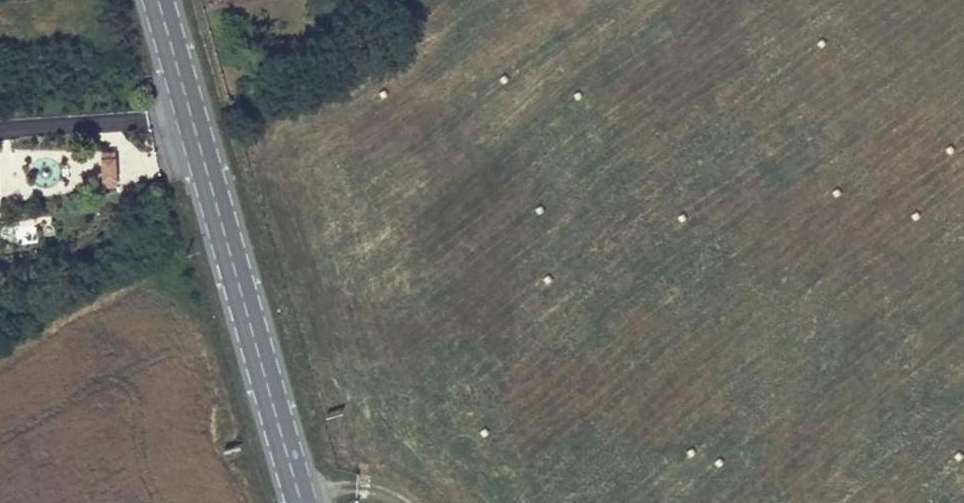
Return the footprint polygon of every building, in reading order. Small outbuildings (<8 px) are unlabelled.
[(102,177),(103,186),(120,185),(117,150),(71,153),(73,179),(102,177)]
